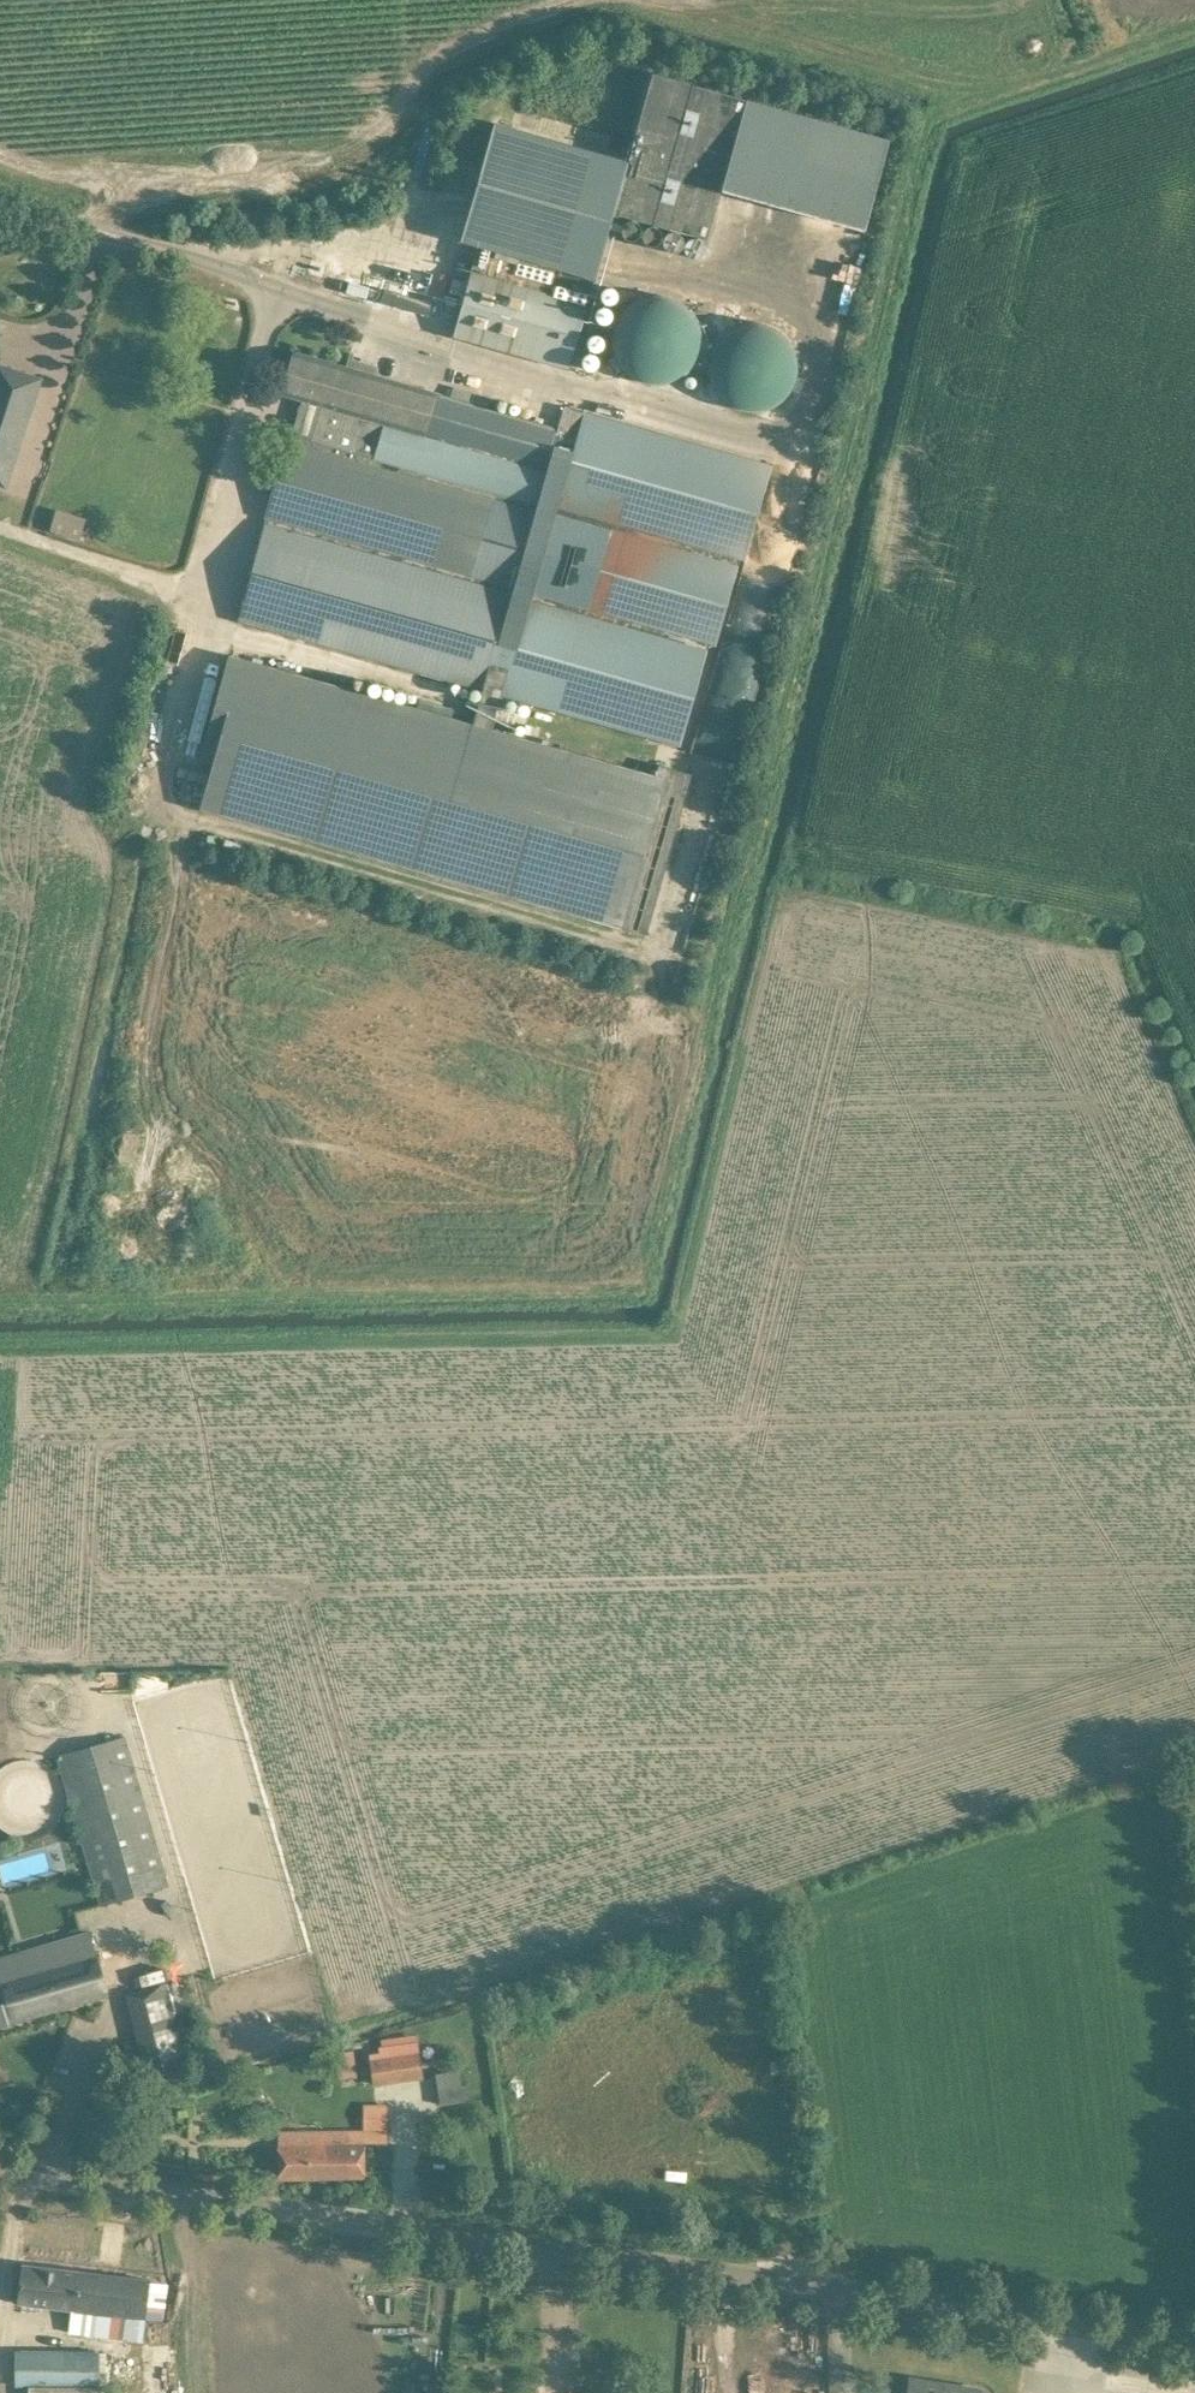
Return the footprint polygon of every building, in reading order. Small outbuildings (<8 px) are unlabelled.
[(653,72),(628,161),(613,213),(707,239),(721,188),(729,162),(730,159),(732,149),(733,146),(736,138),(747,99),(653,72)] [(721,188),(864,229),(889,139),(747,99),(736,138),(733,146),(732,149),(730,159),(729,162),(721,188)] [(479,243),(595,276),(613,213),(628,161),(494,123),(460,240),(478,246),(479,243)] [(478,246),(453,336),(569,368),(595,276),(479,243),(478,246)] [(431,298),(382,283),(380,288),(365,283),(365,281),(346,275),(342,288),(362,294),(364,286),(379,290),(377,298),(427,312),(431,298)] [(612,336),(612,340),(613,344),(613,347),(614,351),(615,355),(617,359),(618,362),(621,366),(623,369),(626,372),(629,374),(632,377),(635,379),(639,381),(643,382),(646,383),(650,384),(654,384),(658,385),(662,384),(666,384),(670,383),(674,381),(677,380),(681,378),(684,376),(687,373),(690,370),(693,367),(695,364),(697,361),(699,357),(700,353),(701,350),(702,346),(702,342),(702,338),(702,334),(701,330),(700,326),(699,323),(697,319),(695,316),(693,313),(691,310),(688,307),(685,304),(682,302),(679,300),(675,298),(672,297),(668,296),(664,295),(660,295),(656,295),(652,295),(649,295),(645,296),(641,298),(638,299),(634,301),(631,303),(628,305),(625,308),(623,311),(620,314),(618,317),(616,321),(615,324),(614,328),(613,332),(612,336)] [(708,363),(708,367),(708,371),(709,375),(709,378),(711,382),(712,386),(714,389),(716,393),(719,396),(721,399),(724,401),(728,404),(731,406),(734,408),(738,409),(742,410),(746,411),(750,411),(754,412),(758,411),(762,411),(766,410),(769,408),(773,407),(776,405),(780,403),(783,400),(786,397),(788,394),(790,391),(792,388),(794,384),(796,380),(797,377),(797,373),(798,369),(798,365),(797,361),(797,357),(796,353),(794,350),(793,346),(791,343),(789,340),(786,337),(783,334),(781,331),(777,329),(774,327),(771,325),(767,324),(763,323),(760,322),(756,322),(752,322),(748,322),(744,323),(740,323),(737,325),(733,326),(730,328),(727,330),(724,333),(721,335),(718,338),(716,341),(714,344),(712,348),(711,351),(709,355),(709,359),(708,363)] [(229,655),(199,759),(213,762),(200,807),(647,934),(692,774),(659,764),(655,775),(491,729),(501,695),(677,744),(706,643),(712,645),(737,558),(741,559),(768,464),(564,406),(558,429),(436,392),(294,352),(283,393),(305,399),(321,404),(317,420),(311,439),(291,434),(267,518),(252,569),(237,621),(483,690),(473,724),(229,655)] [(6,487),(33,405),(0,394),(0,485),(6,487)] [(57,512),(51,529),(82,539),(88,521),(57,512)] [(56,1755),(100,1904),(167,1884),(123,1736),(56,1755)] [(1194,1808),(1194,1782),(1186,1782),(1187,1808),(1194,1808)] [(109,1993),(91,1932),(0,1959),(0,2025),(109,1993)] [(128,1993),(148,2062),(188,2053),(167,1983),(128,1993)] [(381,2049),(368,2051),(373,2084),(422,2077),(417,2044),(416,2037),(380,2042),(381,2049)] [(349,2048),(333,2051),(337,2077),(354,2073),(349,2048)] [(435,2071),(441,2105),(471,2099),(468,2085),(465,2086),(461,2067),(435,2071)] [(366,2107),(366,2130),(388,2130),(388,2107),(366,2107)] [(278,2132),(278,2155),(279,2178),(365,2177),(364,2131),(278,2132)] [(19,2287),(16,2304),(72,2310),(69,2332),(90,2335),(108,2337),(141,2341),(144,2319),(144,2317),(163,2320),(168,2283),(150,2281),(22,2263),(19,2287)] [(131,2355),(132,2340),(110,2338),(104,2337),(103,2352),(131,2355)] [(29,2385),(29,2392),(103,2392),(103,2386),(98,2385),(98,2365),(99,2352),(15,2349),(14,2385),(29,2385)] [(137,2392),(168,2392),(168,2352),(137,2352),(137,2392)] [(907,2392),(978,2392),(979,2389),(910,2378),(907,2392)]
